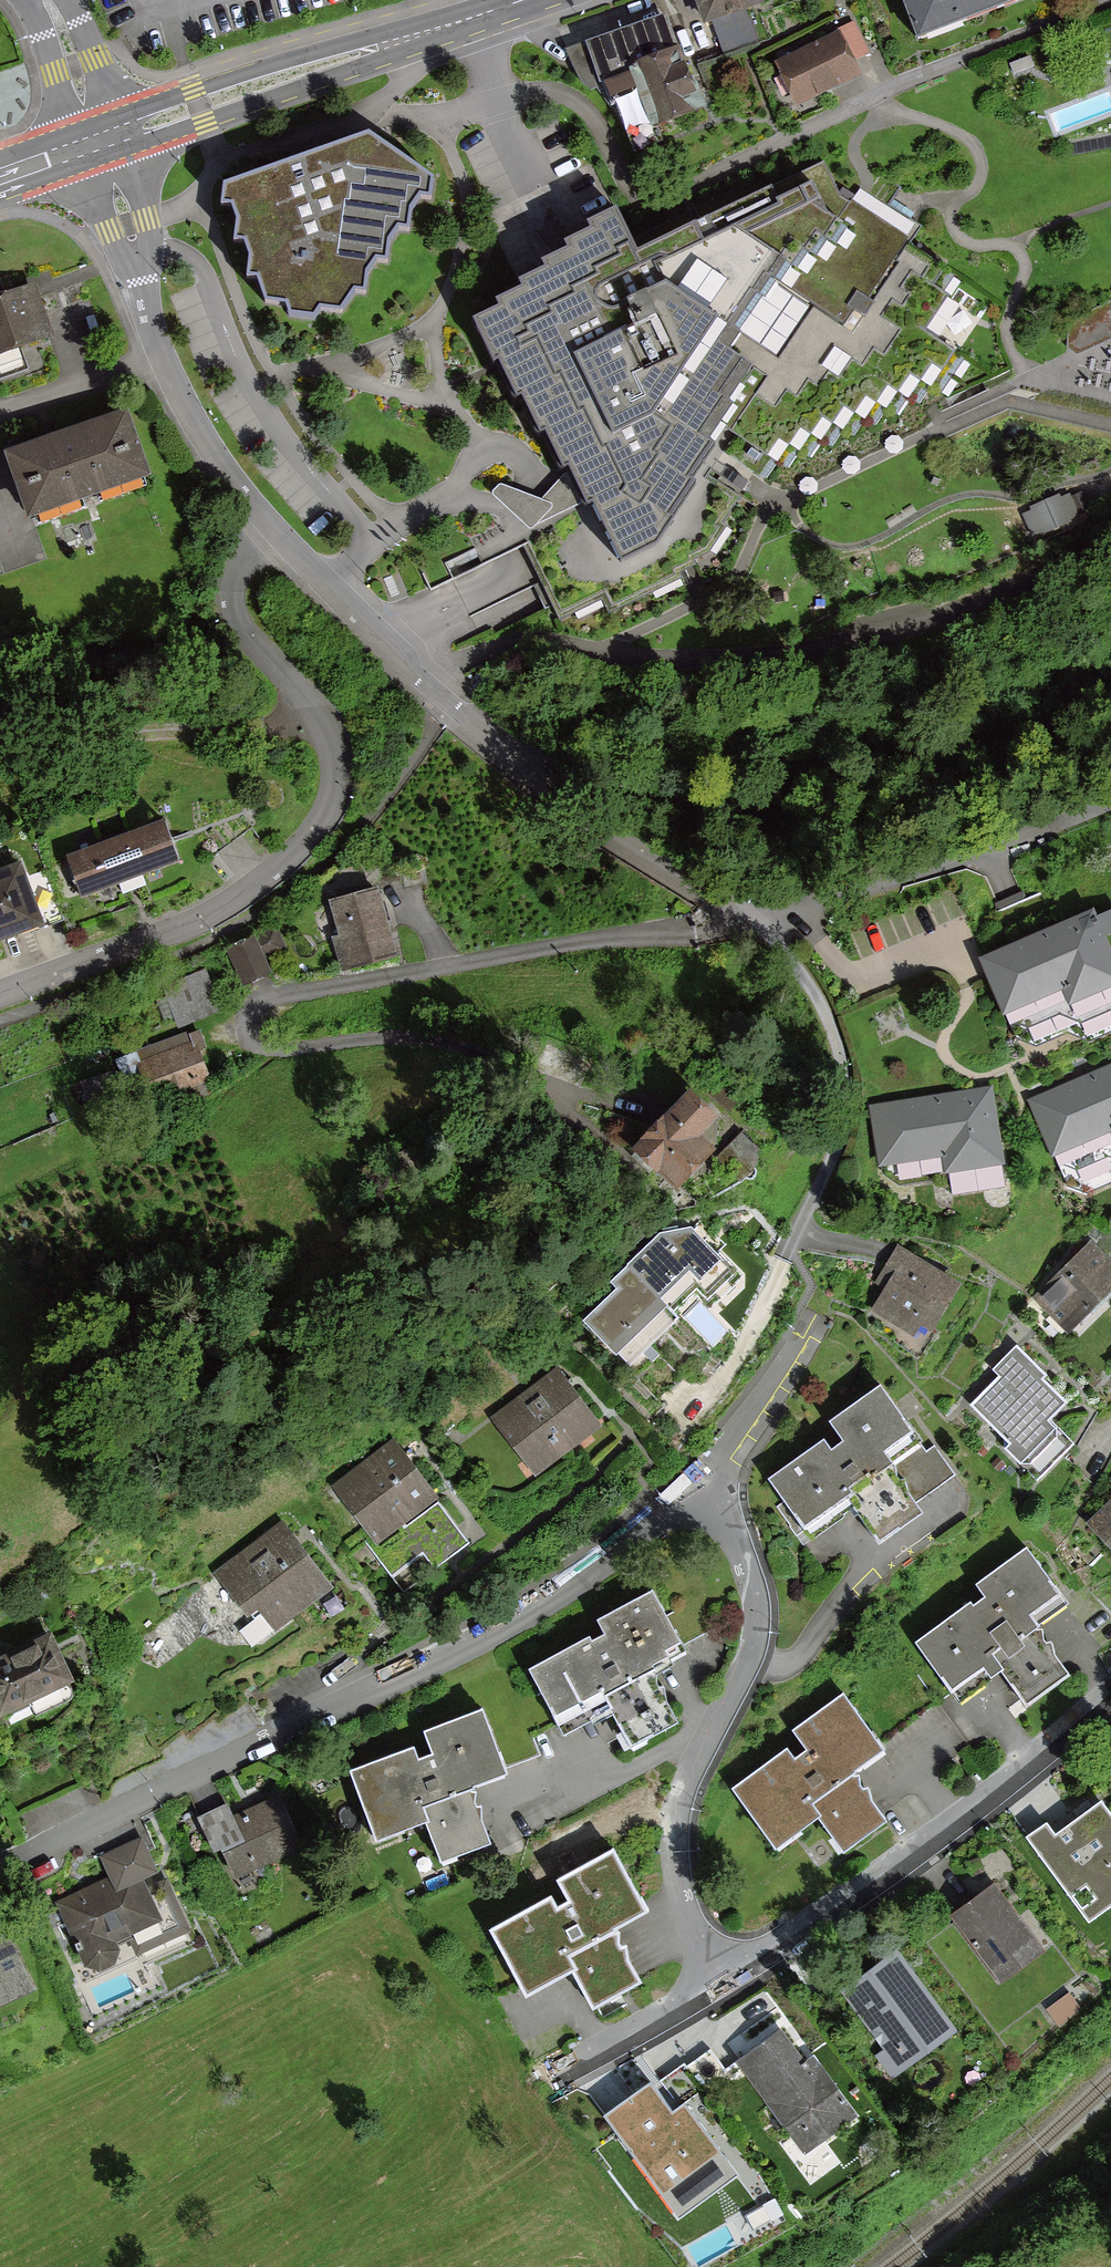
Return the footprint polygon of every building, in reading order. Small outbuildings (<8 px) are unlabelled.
[(707,23),(769,1),(769,0),(699,0),(707,23)] [(922,38),(1021,0),(907,0),(922,38)] [(668,13),(571,50),(583,81),(594,88),(607,83),(633,152),(666,140),(660,124),(703,108),(668,13)] [(844,32),(779,63),(801,108),(866,77),(844,32)] [(391,128),(221,163),(239,249),(254,246),(261,277),(274,274),(278,298),(306,292),(308,301),(330,308),(341,297),(364,302),(375,283),(390,283),(391,252),(409,253),(411,218),(430,219),(432,184),(451,185),(452,170),(391,128)] [(860,208),(843,196),(827,165),(637,252),(619,213),(591,226),(594,232),(567,244),(571,253),(545,264),(548,271),(522,284),(525,292),(499,304),(503,311),(476,323),(494,362),(499,360),(518,401),(524,398),(542,438),(549,435),(567,474),(570,473),(603,545),(608,543),(627,584),(702,551),(740,493),(753,473),(759,477),(771,458),(783,466),(794,450),(803,455),(814,438),(827,446),(839,429),(848,435),(860,416),(870,422),(881,405),(892,413),(903,396),(914,403),(926,383),(937,390),(960,355),(925,333),(948,296),(934,287),(946,268),(910,245),(921,227),(869,194),(860,208)] [(0,297),(0,358),(53,340),(34,285),(0,297)] [(1073,321),(1075,353),(1110,338),(1110,303),(1073,321)] [(124,412),(3,455),(27,524),(149,481),(124,412)] [(1025,515),(1034,535),(1080,515),(1071,495),(1062,498),(1061,495),(1034,507),(1036,510),(1025,515)] [(163,827),(66,864),(81,903),(178,867),(163,827)] [(0,871),(0,939),(2,944),(45,928),(21,863),(0,871)] [(395,954),(374,888),(331,901),(341,934),(333,936),(344,970),(395,954)] [(983,963),(1015,1039),(1081,1011),(1088,1028),(1110,1019),(1110,950),(1097,916),(983,963)] [(266,972),(250,936),(227,946),(242,982),(266,972)] [(211,973),(167,984),(177,1026),(222,1014),(211,973)] [(197,1031),(118,1064),(138,1111),(217,1079),(197,1031)] [(1031,1105),(1069,1195),(1110,1177),(1110,1071),(1031,1105)] [(991,1089),(871,1108),(882,1176),(947,1166),(951,1189),(1006,1180),(991,1089)] [(683,1100),(631,1157),(674,1196),(707,1160),(693,1147),(712,1126),(683,1100)] [(662,1236),(630,1267),(670,1310),(694,1287),(711,1305),(738,1279),(693,1231),(662,1236)] [(1034,1303),(1066,1337),(1110,1294),(1110,1265),(1094,1247),(1034,1303)] [(961,1288),(899,1250),(863,1310),(914,1340),(922,1326),(934,1333),(961,1288)] [(667,1313),(670,1310),(630,1267),(612,1284),(620,1292),(589,1321),(628,1362),(674,1319),(667,1313)] [(998,1378),(969,1406),(1041,1480),(1075,1447),(1051,1423),(1069,1405),(1044,1381),(1048,1377),(1017,1346),(991,1371),(998,1378)] [(600,1426),(556,1370),(498,1417),(542,1472),(600,1426)] [(822,1446),(766,1486),(811,1547),(849,1520),(880,1563),(936,1523),(891,1460),(912,1440),(881,1393),(830,1427),(841,1448),(830,1454),(822,1446)] [(397,1435),(332,1487),(380,1546),(439,1498),(445,1494),(397,1435)] [(922,1499),(957,1475),(934,1441),(899,1465),(922,1499)] [(374,1551),(408,1592),(473,1540),(439,1498),(380,1546),(374,1551)] [(1088,1523),(1110,1544),(1110,1498),(1088,1523)] [(290,1516),(217,1569),(248,1612),(268,1598),(284,1621),(338,1582),(290,1516)] [(998,1671),(1025,1709),(1074,1674),(1037,1624),(1066,1603),(1024,1546),(974,1582),(984,1596),(927,1637),(967,1693),(998,1671)] [(604,1628),(541,1667),(569,1716),(615,1696),(645,1733),(689,1711),(660,1662),(694,1641),(661,1583),(608,1611),(615,1626),(606,1634),(604,1628)] [(55,1631),(0,1657),(0,1705),(4,1713),(77,1679),(55,1631)] [(796,1739),(740,1781),(787,1844),(830,1812),(857,1847),(905,1812),(868,1764),(894,1737),(853,1683),(802,1721),(817,1741),(805,1751),(796,1739)] [(423,1742),(359,1768),(385,1835),(437,1818),(450,1851),(499,1829),(488,1783),(518,1764),(494,1702),(433,1728),(444,1749),(428,1754),(423,1742)] [(294,1851),(273,1807),(209,1837),(229,1881),(294,1851)] [(1062,1830),(1106,1888),(1099,1896),(1110,1913),(1110,1829),(1094,1807),(1062,1830)] [(559,1886),(496,1922),(535,1991),(581,1965),(603,2004),(657,1973),(649,1959),(627,1919),(658,1901),(625,1844),(569,1875),(580,1895),(568,1901),(559,1886)] [(160,1916),(124,1848),(98,1852),(111,1872),(51,1900),(70,1961),(99,1973),(121,1963),(111,1944),(160,1916)] [(1008,1874),(960,1909),(1010,1978),(1058,1943),(1008,1874)] [(41,1991),(5,1917),(0,1918),(0,2010),(41,1991)] [(909,1947),(851,1988),(908,2067),(966,2025),(909,1947)] [(790,2018),(736,2056),(807,2156),(868,2113),(824,2051),(817,2057),(790,2018)] [(630,2098),(599,2124),(619,2164),(641,2152),(652,2174),(688,2218),(747,2171),(676,2083),(641,2111),(630,2098)]
